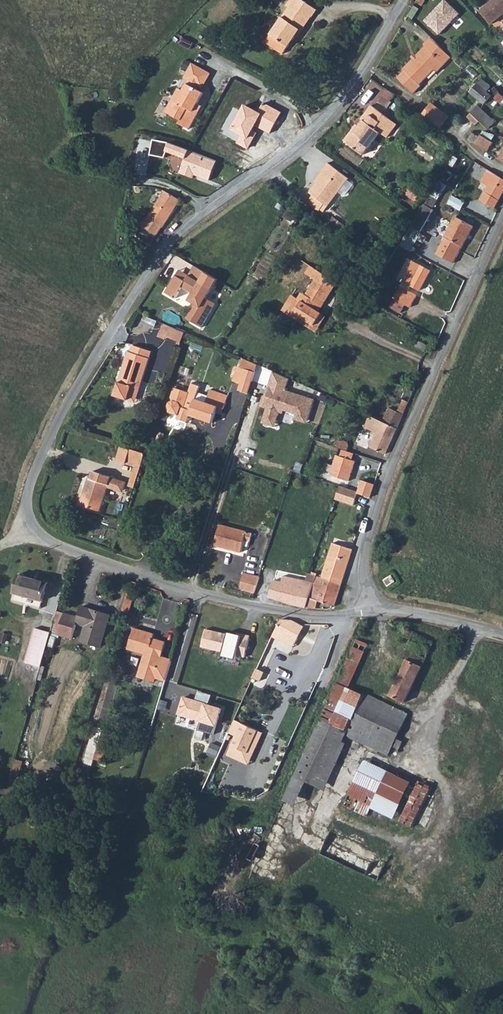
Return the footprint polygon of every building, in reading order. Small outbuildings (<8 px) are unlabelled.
[(301,29),(303,31),(307,24),(314,13),(304,7),(309,0),(290,0),(289,1),(292,4),(277,25),(273,31),(290,44),(297,35),(301,29)] [(318,7),(309,0),(304,7),(314,13),(318,7)] [(424,23),(440,37),(461,15),(446,0),(424,23)] [(481,11),(493,24),(502,16),(502,0),(495,0),(481,11)] [(285,51),(286,50),(290,44),(273,31),(268,39),(280,48),(285,51)] [(454,57),(433,38),(427,45),(429,47),(421,56),(417,60),(407,71),(409,72),(401,80),(419,95),(426,88),(424,86),(439,70),(441,72),(454,57)] [(182,67),(188,70),(192,64),(186,60),(182,67)] [(188,70),(184,78),(189,81),(199,87),(204,85),(211,74),(192,64),(188,70)] [(328,68),(323,79),(337,87),(343,75),(328,68)] [(497,83),(488,74),(476,88),(487,98),(496,86),(495,86),(497,83)] [(189,81),(187,84),(198,90),(199,87),(189,81)] [(165,112),(181,121),(179,125),(189,130),(198,114),(193,112),(197,104),(203,94),(187,84),(183,91),(179,89),(176,95),(180,97),(177,103),(172,100),(165,112)] [(496,86),(487,98),(490,100),(497,92),(495,90),(497,87),(496,86)] [(400,95),(393,89),(388,95),(396,101),(400,95)] [(438,101),(434,107),(443,114),(449,119),(454,113),(438,101)] [(387,121),(396,128),(401,121),(376,102),(366,116),(368,117),(364,122),(352,139),(369,152),(385,129),(382,127),(387,121)] [(477,111),(485,119),(494,127),(502,118),(484,102),(477,111)] [(241,103),(227,129),(239,136),(236,143),(248,150),(257,134),(250,131),(260,114),(241,103)] [(198,114),(202,107),(197,104),(193,112),(198,114)] [(434,107),(429,114),(447,128),(451,121),(449,119),(443,114),(434,107)] [(477,111),(473,115),(482,123),(485,119),(477,111)] [(352,139),(364,122),(362,121),(349,138),(352,139)] [(392,134),(396,128),(387,121),(382,127),(385,129),(392,134)] [(478,130),(473,138),(493,150),(498,141),(487,134),(486,135),(478,130)] [(153,140),(150,156),(165,158),(167,152),(185,159),(180,173),(194,178),(195,175),(209,181),(217,161),(170,143),(153,140)] [(356,176),(335,162),(329,170),(331,172),(318,192),(321,194),(316,201),(328,209),(333,202),(336,205),(356,176)] [(489,170),(481,184),(487,188),(481,198),(494,207),(502,193),(502,178),(489,170)] [(448,175),(437,191),(444,196),(454,179),(448,175)] [(181,196),(166,188),(155,205),(169,215),(181,196)] [(444,196),(437,191),(418,222),(427,227),(440,206),(438,204),(444,196)] [(169,215),(155,205),(149,214),(163,223),(169,215)] [(143,221),(158,231),(163,223),(149,214),(143,221)] [(473,224),(455,215),(445,237),(437,254),(454,263),(473,224)] [(436,268),(420,260),(400,298),(416,306),(423,294),(413,289),(416,284),(425,288),(436,268)] [(214,297),(224,279),(200,265),(194,274),(190,272),(187,278),(182,275),(172,292),(182,297),(188,286),(198,292),(194,299),(201,303),(207,307),(199,321),(208,326),(222,302),(214,297)] [(322,326),(329,315),(324,311),(327,306),(330,307),(345,283),(319,266),(314,274),(323,280),(314,295),(310,293),(306,299),(300,294),(290,310),(300,316),(302,313),(322,326)] [(187,278),(190,272),(185,269),(182,275),(187,278)] [(410,304),(401,299),(397,306),(407,311),(410,304)] [(193,317),(199,321),(207,307),(201,303),(193,317)] [(332,317),(329,315),(322,326),(302,313),(300,316),(323,331),(332,317)] [(174,334),(177,326),(170,323),(165,336),(173,338),(174,334)] [(189,339),(192,330),(177,326),(174,334),(189,339)] [(432,342),(423,337),(419,343),(430,348),(432,342)] [(135,366),(130,382),(127,381),(123,394),(136,399),(141,386),(148,388),(160,350),(141,344),(139,351),(137,351),(132,365),(135,366)] [(248,393),(257,365),(243,359),(240,368),(238,367),(233,381),(241,383),(239,391),(248,393)] [(127,381),(130,382),(135,366),(132,365),(127,381)] [(290,378),(273,373),(269,386),(270,387),(267,395),(264,397),(266,400),(263,407),(266,408),(262,420),(276,424),(280,413),(283,414),(284,411),(296,415),(295,417),(307,421),(315,400),(286,390),(290,378)] [(189,393),(175,388),(171,397),(173,401),(169,403),(168,408),(170,413),(178,416),(177,419),(187,422),(189,416),(212,423),(218,408),(224,410),(228,396),(210,390),(206,403),(196,399),(200,386),(192,383),(189,393)] [(406,407),(409,400),(403,397),(400,404),(406,407)] [(403,413),(406,407),(400,404),(397,410),(403,413)] [(392,408),(387,419),(398,424),(403,413),(397,410),(392,408)] [(397,428),(369,416),(364,428),(367,429),(368,428),(377,432),(371,448),(386,454),(397,428)] [(152,463),(155,453),(130,446),(126,460),(136,463),(137,458),(152,463)] [(342,451),(340,457),(352,460),(354,454),(342,451)] [(336,455),(330,475),(348,481),(355,461),(352,460),(340,457),(336,455)] [(99,477),(90,504),(110,510),(118,486),(131,491),(135,489),(137,482),(104,470),(102,478),(99,477)] [(372,496),(376,483),(363,479),(359,492),(372,496)] [(359,492),(340,486),(336,499),(354,505),(359,492)] [(236,545),(243,547),(245,540),(251,542),(253,534),(221,524),(214,545),(234,551),(236,545)] [(341,582),(352,547),(332,540),(321,576),(341,582)] [(50,573),(22,569),(18,596),(46,600),(50,573)] [(253,587),(257,574),(245,571),(243,575),(239,574),(237,585),(241,585),(240,589),(252,592),(253,587)] [(261,575),(257,574),(253,587),(252,592),(258,594),(259,593),(306,606),(311,587),(261,574),(261,575)] [(316,574),(314,580),(309,597),(317,599),(317,600),(334,605),(341,582),(321,576),(316,574)] [(137,588),(131,586),(125,604),(131,606),(137,588)] [(309,597),(307,605),(315,607),(317,600),(317,599),(309,597)] [(61,626),(75,631),(80,616),(88,619),(84,634),(104,640),(114,608),(85,599),(81,610),(68,606),(64,617),(61,626)] [(68,606),(59,603),(56,615),(64,617),(68,606)] [(53,622),(37,618),(27,652),(43,657),(53,622)] [(284,619),(283,621),(277,632),(284,636),(282,639),(291,643),(292,640),(296,641),(299,636),(295,634),(301,622),(291,618),(284,619)] [(305,624),(301,622),(295,634),(299,636),(305,624)] [(157,630),(138,623),(132,643),(148,648),(140,672),(155,676),(156,671),(168,675),(174,656),(164,653),(168,638),(155,635),(157,630)] [(237,636),(205,629),(201,647),(222,652),(221,656),(236,660),(237,657),(244,659),(249,636),(238,633),(237,636)] [(403,663),(411,667),(425,675),(437,650),(408,632),(404,639),(411,644),(403,663)] [(260,667),(256,676),(262,680),(266,671),(260,667)] [(411,667),(402,685),(416,694),(425,675),(411,667)] [(416,694),(402,685),(393,702),(409,710),(416,694)] [(345,688),(327,724),(347,736),(355,720),(357,721),(368,700),(345,688)] [(222,709),(182,698),(178,715),(200,721),(197,730),(215,735),(222,709)] [(347,736),(350,738),(369,750),(389,709),(370,698),(368,700),(357,721),(355,720),(347,736)] [(389,709),(369,750),(390,763),(395,753),(397,750),(400,744),(411,722),(389,709)] [(103,723),(95,721),(83,757),(91,759),(94,752),(103,723)] [(110,726),(103,723),(94,752),(101,754),(110,726)] [(242,723),(231,745),(247,753),(257,731),(242,723)] [(347,736),(327,724),(299,782),(322,793),(350,738),(347,736)] [(433,748),(443,751),(450,733),(439,730),(433,748)] [(263,733),(257,731),(247,753),(231,745),(227,755),(248,764),(263,733)] [(397,750),(403,753),(406,748),(400,744),(397,750)] [(127,777),(134,779),(139,764),(132,762),(127,777)] [(10,764),(6,779),(13,781),(18,767),(10,764)] [(402,815),(413,795),(370,769),(345,811),(367,825),(379,802),(402,815)] [(412,841),(435,803),(421,794),(397,833),(412,841)] [(361,882),(374,862),(331,836),(318,857),(361,882)]
